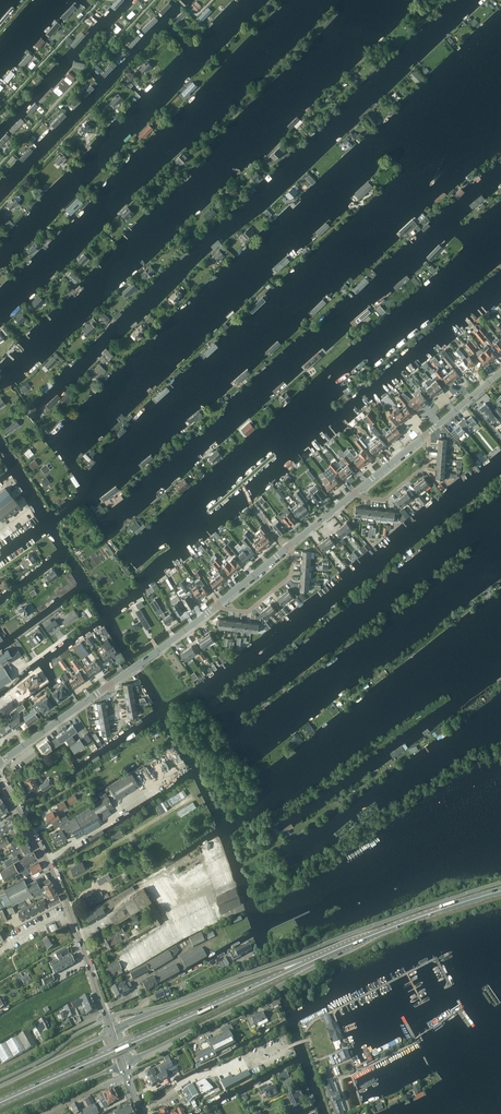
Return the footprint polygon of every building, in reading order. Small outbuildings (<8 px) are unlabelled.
[(123,0),(116,0),(110,8),(114,12),(124,0),(123,0)] [(168,3),(155,17),(159,21),(172,7),(168,3)] [(62,21),(75,8),(71,4),(59,18),(62,21)] [(128,5),(120,13),(124,16),(132,8),(128,5)] [(175,19),(179,23),(186,15),(183,12),(175,19)] [(124,16),(120,13),(112,21),(116,25),(124,16)] [(159,21),(155,17),(141,32),(145,36),(159,21)] [(474,18),(470,22),(474,27),(478,23),(474,18)] [(83,30),(87,35),(97,25),(92,21),(83,30)] [(48,40),(60,26),(56,22),(44,36),(48,40)] [(69,44),(74,49),(86,37),(80,32),(69,44)] [(138,35),(124,50),(128,54),(142,39),(138,35)] [(391,37),(389,40),(392,43),(396,47),(398,44),(395,41),(391,37)] [(35,47),(38,50),(44,43),(41,40),(35,47)] [(68,51),(64,47),(57,54),(61,58),(68,51)] [(128,54),(124,50),(114,59),(119,63),(128,54)] [(17,65),(21,69),(32,57),(28,53),(17,65)] [(47,70),(53,65),(50,61),(44,65),(47,70)] [(100,75),(104,79),(117,65),(114,61),(100,75)] [(148,70),(152,66),(147,62),(140,69),(144,72),(147,69),(148,70)] [(2,81),(5,84),(14,74),(10,71),(2,81)] [(130,72),(125,77),(130,81),(135,76),(130,72)] [(354,74),(349,78),(353,82),(354,81),(356,84),(359,82),(356,79),(357,78),(354,74)] [(31,81),(36,84),(40,79),(35,76),(31,81)] [(54,83),(56,85),(63,79),(60,76),(54,83)] [(192,92),(198,86),(193,81),(192,83),(191,82),(187,86),(187,87),(182,93),(187,98),(191,93),(190,93),(191,91),(192,92)] [(79,98),(83,102),(96,88),(92,84),(79,98)] [(27,99),(20,93),(12,103),(18,109),(27,99)] [(48,93),(39,102),(42,105),(50,95),(48,93)] [(123,99),(118,94),(111,101),(115,105),(117,106),(118,106),(120,104),(120,103),(119,103),(123,99)] [(389,94),(387,96),(391,100),(394,103),(397,100),(393,96),(392,97),(389,94)] [(79,98),(64,113),(68,117),(83,102),(79,98)] [(23,116),(26,119),(38,107),(34,104),(23,116)] [(68,117),(64,113),(50,126),(54,130),(68,117)] [(23,116),(7,133),(10,136),(26,119),(23,116)] [(287,128),(292,133),(303,124),(298,118),(287,128)] [(28,135),(35,142),(50,127),(43,121),(28,135)] [(79,130),(77,132),(80,135),(82,135),(83,134),(84,135),(85,135),(87,132),(87,131),(91,127),(86,123),(79,130)] [(149,124),(139,136),(142,139),(143,137),(144,139),(154,129),(149,124)] [(0,140),(0,148),(10,136),(7,133),(0,140)] [(14,153),(24,162),(39,146),(29,137),(14,153)] [(279,148),(270,156),(275,160),(283,152),(282,151),(279,148)] [(175,161),(177,163),(178,162),(181,165),(189,157),(189,156),(183,151),(175,159),(176,160),(175,161)] [(9,178),(24,162),(14,153),(0,168),(0,169),(9,178)] [(62,153),(55,160),(60,165),(61,165),(63,163),(63,162),(67,158),(62,153)] [(116,165),(122,159),(120,156),(113,162),(116,165)] [(258,183),(264,177),(256,169),(251,174),(258,183)] [(353,195),(358,200),(372,187),(367,182),(353,195)] [(294,186),(286,194),(290,199),(298,191),(297,189),(298,188),(296,185),(294,186)] [(461,189),(454,196),(458,200),(465,193),(461,189)] [(468,205),(472,209),(484,199),(480,195),(468,205)] [(8,206),(6,207),(9,210),(10,208),(13,210),(16,207),(17,207),(20,205),(20,203),(19,202),(14,197),(7,205),(8,206)] [(76,200),(66,210),(70,215),(75,210),(74,209),(79,203),(76,200)] [(128,206),(121,212),(128,219),(135,213),(128,206)] [(207,220),(216,212),(212,208),(204,215),(207,220)] [(4,224),(10,230),(15,225),(9,219),(4,224)] [(396,233),(400,238),(416,224),(411,220),(396,233)] [(313,235),(316,238),(328,227),(325,224),(313,235)] [(252,225),(250,227),(241,235),(246,240),(256,230),(252,225)] [(26,250),(30,254),(39,246),(35,242),(26,250)] [(428,256),(431,259),(439,251),(436,247),(428,256)] [(218,252),(211,258),(212,258),(216,262),(217,263),(218,265),(225,259),(223,258),(226,255),(220,248),(217,251),(218,252)] [(82,264),(88,258),(84,254),(78,260),(82,264)] [(273,269),(277,274),(289,262),(286,258),(273,269)] [(146,278),(155,271),(151,266),(143,274),(146,278)] [(80,280),(72,272),(68,276),(76,284),(80,280)] [(353,290),(357,295),(372,281),(368,277),(353,290)] [(423,284),(426,287),(431,282),(428,279),(423,284)] [(132,283),(123,292),(127,296),(134,290),(136,292),(139,290),(132,283)] [(177,298),(180,295),(181,295),(181,294),(181,293),(181,292),(180,292),(180,291),(179,291),(178,291),(177,291),(173,295),(170,298),(175,303),(179,299),(177,298)] [(37,309),(45,301),(39,295),(31,302),(37,309)] [(247,310),(252,315),(267,301),(262,296),(247,310)] [(312,312),(316,316),(328,304),(325,300),(312,312)] [(362,314),(365,318),(374,310),(372,307),(362,314)] [(102,311),(98,315),(103,320),(100,322),(104,326),(110,319),(102,311)] [(20,324),(26,319),(21,313),(15,318),(20,324)] [(83,329),(89,336),(97,328),(91,322),(83,329)] [(144,328),(145,327),(146,326),(146,325),(145,325),(145,324),(144,324),(144,325),(142,325),(132,333),(137,339),(141,335),(140,334),(144,330),(144,328)] [(478,330),(474,333),(482,342),(486,339),(478,330)] [(486,339),(491,346),(494,344),(496,346),(500,353),(500,342),(499,340),(497,338),(492,342),(488,337),(486,339)] [(472,338),(470,340),(476,348),(477,347),(479,348),(480,348),(472,338)] [(199,355),(204,360),(219,345),(214,340),(199,355)] [(265,352),(269,357),(282,345),(278,340),(265,352)] [(465,345),(472,354),(476,351),(468,342),(465,345)] [(486,345),(481,350),(490,361),(496,357),(486,345)] [(106,348),(101,353),(109,360),(111,358),(107,354),(109,352),(106,348)] [(485,366),(490,361),(481,350),(476,354),(485,366)] [(452,362),(455,360),(449,352),(446,354),(452,362)] [(461,356),(464,360),(470,367),(475,363),(469,356),(467,358),(463,354),(461,356)] [(303,366),(307,369),(318,359),(315,355),(303,366)] [(454,365),(446,355),(443,358),(450,367),(454,365)] [(48,370),(57,360),(53,356),(44,365),(48,370)] [(461,356),(454,361),(462,372),(463,371),(464,372),(470,367),(464,360),(461,356)] [(96,377),(104,369),(100,365),(92,372),(96,377)] [(446,381),(448,384),(454,380),(449,373),(447,371),(443,374),(439,368),(434,372),(437,375),(444,383),(446,381)] [(247,369),(234,381),(237,384),(250,373),(247,369)] [(449,373),(454,380),(459,376),(454,369),(449,373)] [(430,377),(428,380),(438,393),(443,388),(441,385),(444,383),(437,375),(432,379),(430,377)] [(421,387),(421,388),(428,397),(431,395),(433,397),(438,393),(428,380),(425,382),(423,384),(424,385),(421,387)] [(152,401),(156,405),(170,389),(166,386),(152,401)] [(419,390),(413,394),(415,396),(415,397),(422,406),(428,401),(426,399),(428,397),(421,388),(419,390)] [(282,400),(280,402),(282,404),(285,402),(290,399),(289,398),(291,397),(286,392),(285,393),(281,396),(281,397),(280,398),(282,400)] [(400,394),(407,403),(408,404),(411,402),(417,410),(422,406),(415,397),(411,399),(403,393),(400,395),(400,394)] [(65,394),(62,397),(67,403),(71,399),(65,394)] [(407,403),(400,394),(397,396),(404,405),(407,403)] [(45,407),(49,411),(61,400),(57,395),(45,407)] [(479,408),(486,415),(484,417),(486,419),(490,422),(493,427),(500,420),(500,410),(497,406),(492,411),(485,403),(479,408)] [(400,409),(399,409),(407,418),(412,414),(405,405),(400,409)] [(391,414),(390,414),(399,425),(401,422),(401,423),(402,422),(403,422),(404,421),(404,420),(407,418),(399,409),(395,412),(394,412),(391,414)] [(199,410),(184,424),(187,427),(202,413),(199,410)] [(365,416),(372,424),(376,421),(369,413),(365,416)] [(390,414),(388,416),(394,424),(389,428),(389,429),(397,438),(402,433),(397,427),(399,425),(390,414)] [(464,417),(459,422),(465,428),(466,429),(466,430),(467,432),(468,432),(470,430),(467,426),(471,423),(476,429),(480,426),(472,415),(466,419),(464,417)] [(16,419),(3,428),(7,434),(20,425),(16,419)] [(247,436),(256,428),(250,421),(241,429),(247,436)] [(453,431),(451,432),(456,439),(464,433),(467,436),(470,434),(468,432),(467,432),(466,430),(466,429),(465,428),(459,422),(454,426),(456,428),(453,431)] [(115,434),(119,438),(129,429),(125,425),(115,434)] [(377,436),(372,440),(381,450),(386,446),(378,437),(381,434),(374,426),(371,429),(377,436)] [(389,429),(387,431),(385,429),(383,431),(392,442),(397,438),(389,429)] [(367,443),(362,436),(358,439),(365,447),(369,445),(367,443)] [(358,439),(355,442),(361,449),(364,447),(358,439)] [(372,440),(367,443),(369,445),(369,446),(376,455),(381,450),(372,440)] [(29,448),(24,452),(28,457),(33,454),(29,448)] [(363,449),(358,454),(366,463),(371,459),(365,452),(363,449)] [(217,450),(210,457),(214,462),(222,455),(217,450)] [(353,459),(355,461),(360,468),(366,463),(358,454),(354,456),(350,451),(346,454),(351,460),(353,459)] [(138,465),(142,469),(155,459),(151,455),(138,465)] [(343,458),(338,462),(342,466),(343,467),(350,476),(355,472),(350,468),(352,466),(349,463),(351,461),(346,455),(343,458)] [(34,469),(39,465),(35,459),(30,463),(34,469)] [(332,462),(329,465),(336,473),(339,470),(332,462)] [(41,469),(45,474),(49,471),(45,465),(41,469)] [(350,476),(343,467),(342,466),(339,468),(342,471),(340,473),(346,480),(350,476)] [(326,475),(325,476),(327,478),(328,479),(335,488),(340,484),(335,477),(334,476),(337,474),(333,470),(332,470),(326,475)] [(419,482),(425,488),(430,484),(425,477),(419,482)] [(42,481),(45,486),(50,483),(46,478),(42,481)] [(180,492),(189,484),(184,478),(175,486),(180,492)] [(335,488),(328,479),(327,478),(324,480),(327,484),(325,486),(330,492),(335,488)] [(425,488),(419,482),(414,486),(419,492),(425,488)] [(321,500),(326,496),(320,488),(319,488),(317,485),(316,486),(316,485),(310,490),(310,491),(309,491),(312,494),(311,495),(316,501),(319,499),(321,500)] [(99,497),(104,503),(119,491),(115,486),(99,497)] [(19,505),(5,488),(0,492),(0,516),(2,518),(19,505)] [(279,489),(277,491),(280,494),(283,498),(286,496),(279,489)] [(402,496),(408,502),(412,498),(413,498),(407,491),(402,496)] [(296,495),(302,502),(306,499),(300,492),(296,495)] [(427,501),(421,494),(417,497),(423,504),(427,501)] [(408,502),(402,496),(397,500),(402,506),(408,502)] [(302,503),(300,502),(296,504),(305,516),(310,512),(303,502),(302,503)] [(305,516),(296,504),(291,508),(296,516),(298,514),(301,518),(305,516)] [(362,516),(363,508),(356,507),(355,515),(362,516)] [(363,508),(362,516),(369,517),(371,509),(363,508)] [(279,514),(277,516),(282,522),(284,521),(288,525),(288,526),(291,523),(292,525),(297,521),(288,509),(280,515),(279,514)] [(371,509),(369,517),(377,518),(378,510),(371,509)] [(378,510),(377,518),(384,519),(385,510),(378,510)] [(385,510),(384,519),(391,520),(392,511),(385,510)] [(392,511),(391,520),(394,520),(398,521),(399,513),(395,513),(395,512),(392,511)] [(131,533),(134,531),(139,527),(140,528),(141,526),(145,524),(140,518),(136,521),(135,519),(129,525),(130,526),(127,528),(131,533)] [(279,521),(277,519),(271,523),(274,526),(273,526),(280,534),(286,530),(279,521)] [(341,526),(347,532),(352,528),(347,522),(341,526)] [(257,535),(261,540),(266,546),(272,542),(266,535),(266,536),(264,533),(267,531),(262,525),(259,528),(261,530),(256,534),(257,535)] [(347,532),(341,526),(336,530),(342,537),(347,532)] [(244,535),(246,537),(251,543),(253,541),(254,540),(253,539),(247,532),(244,535)] [(257,535),(253,539),(254,540),(253,541),(255,544),(261,550),(266,546),(261,540),(257,535)] [(324,540),(330,546),(335,542),(329,536),(324,540)] [(246,537),(242,540),(247,546),(243,549),(251,558),(256,554),(249,545),(251,543),(246,537)] [(330,546),(324,540),(319,544),(324,551),(330,546)] [(226,544),(227,545),(234,553),(236,556),(238,554),(240,556),(240,557),(246,563),(251,558),(243,549),(242,548),(238,551),(230,541),(226,544)] [(226,545),(223,548),(230,556),(234,553),(227,545),(226,545)] [(23,561),(21,563),(23,566),(26,564),(27,565),(29,565),(30,564),(32,563),(33,563),(34,562),(34,561),(36,560),(30,552),(26,556),(26,555),(25,556),(24,557),(23,558),(23,560),(23,561)] [(230,556),(225,559),(226,560),(228,562),(236,571),(241,566),(236,560),(234,557),(236,556),(234,553),(230,556)] [(213,560),(219,566),(222,564),(217,557),(213,560)] [(223,566),(230,575),(236,571),(228,562),(226,560),(224,562),(224,563),(225,564),(223,566)] [(58,576),(52,568),(45,573),(47,576),(46,576),(50,581),(58,576)] [(216,577),(221,583),(226,579),(221,573),(218,570),(214,574),(213,574),(216,577)] [(221,583),(216,577),(210,581),(215,588),(221,583)] [(200,579),(195,582),(199,588),(204,595),(205,596),(208,594),(208,593),(206,589),(207,588),(200,579)] [(185,592),(179,595),(184,602),(185,602),(189,608),(190,609),(193,607),(192,606),(195,604),(192,600),(194,598),(187,585),(184,580),(180,582),(185,592)] [(194,580),(187,585),(194,598),(195,599),(199,596),(200,598),(201,598),(202,599),(205,596),(204,595),(199,588),(195,582),(194,580)] [(283,594),(288,600),(294,596),(288,589),(283,594)] [(288,600),(283,594),(278,598),(283,604),(288,600)] [(182,612),(184,611),(182,607),(184,605),(178,595),(173,598),(172,599),(172,600),(172,601),(172,602),(173,604),(172,605),(177,614),(179,613),(179,614),(183,612),(182,612)] [(142,601),(145,600),(143,597),(136,600),(138,603),(136,604),(138,608),(144,605),(142,601)] [(156,599),(150,602),(158,615),(163,612),(156,599)] [(266,608),(271,615),(276,610),(271,603),(266,608)] [(19,610),(18,611),(21,615),(22,614),(24,618),(28,615),(31,612),(29,609),(26,605),(23,608),(22,607),(18,609),(19,610)] [(271,615),(266,608),(261,612),(266,618),(271,615)] [(60,618),(66,627),(79,618),(74,609),(60,618)] [(146,629),(150,627),(140,609),(136,611),(146,629)] [(167,624),(175,619),(171,613),(166,616),(165,614),(162,615),(164,617),(163,618),(167,624)] [(48,625),(46,626),(49,630),(52,628),(53,629),(53,628),(55,627),(56,627),(55,626),(58,624),(55,620),(52,622),(50,620),(47,622),(48,625)] [(32,634),(29,636),(33,641),(34,640),(36,643),(37,643),(42,639),(44,637),(38,628),(33,631),(31,633),(32,634)] [(205,637),(209,644),(215,640),(210,633),(205,637)] [(95,644),(90,637),(87,639),(92,646),(95,644)] [(209,644),(205,637),(199,641),(204,648),(209,644)] [(108,639),(102,643),(104,646),(107,651),(111,657),(112,657),(116,654),(115,654),(117,652),(114,647),(115,646),(114,646),(114,647),(108,639)] [(77,645),(85,656),(89,653),(81,642),(77,645)] [(85,656),(77,645),(73,648),(81,659),(85,656)] [(111,657),(104,646),(101,648),(104,651),(101,653),(106,660),(111,657)] [(186,650),(191,657),(197,653),(192,646),(186,650)] [(2,662),(7,660),(7,659),(8,659),(8,660),(12,657),(7,649),(2,652),(2,651),(0,652),(0,663),(2,662)] [(191,657),(186,650),(181,653),(186,660),(191,657)] [(67,666),(61,659),(59,662),(64,669),(67,666)] [(73,675),(80,684),(86,680),(81,673),(80,674),(79,672),(82,669),(74,659),(71,661),(78,671),(74,673),(74,674),(73,675)] [(95,659),(90,663),(96,673),(102,669),(95,659)] [(91,676),(96,673),(90,663),(89,664),(90,666),(86,669),(91,676)] [(0,669),(0,686),(11,679),(4,666),(0,669)] [(194,672),(190,675),(194,681),(198,677),(194,672)] [(18,686),(23,693),(27,690),(29,692),(33,689),(33,688),(40,682),(35,675),(33,677),(31,678),(30,676),(18,686)] [(80,684),(73,675),(72,676),(74,678),(70,681),(75,688),(80,684)] [(69,689),(64,683),(57,688),(58,689),(53,693),(58,701),(68,694),(66,691),(69,689)] [(131,683),(123,684),(124,691),(132,689),(131,683)] [(33,704),(38,711),(41,709),(43,712),(53,705),(47,697),(42,701),(41,699),(33,704)] [(98,709),(106,708),(105,701),(97,703),(98,709)] [(0,727),(0,732),(3,736),(23,721),(18,714),(18,713),(25,708),(23,704),(10,713),(13,717),(12,718),(11,718),(10,719),(9,717),(7,718),(9,721),(0,727)] [(8,704),(3,707),(7,712),(11,709),(8,704)] [(32,711),(23,718),(26,720),(25,721),(28,726),(38,718),(35,713),(37,712),(34,708),(31,710),(32,711)] [(136,709),(127,710),(129,717),(137,715),(136,709)] [(308,726),(305,728),(310,733),(314,730),(310,724),(307,725),(308,726)] [(65,731),(56,737),(60,742),(65,738),(68,742),(69,743),(69,744),(74,751),(84,744),(91,739),(87,734),(80,739),(76,741),(73,738),(71,734),(77,730),(73,725),(69,728),(67,729),(66,727),(67,727),(66,726),(62,728),(63,730),(64,729),(65,731)] [(442,726),(434,731),(437,735),(442,731),(442,730),(444,729),(442,726)] [(109,727),(101,729),(102,735),(111,734),(109,727)] [(47,740),(39,745),(43,751),(44,750),(45,753),(59,743),(58,743),(60,742),(56,737),(56,736),(48,742),(47,740)] [(131,772),(109,786),(118,799),(139,786),(131,772)] [(33,774),(24,780),(29,789),(38,783),(42,780),(39,776),(35,778),(33,774)] [(45,782),(40,785),(43,790),(52,784),(48,778),(45,781),(45,782)] [(56,831),(51,834),(53,837),(54,840),(55,840),(57,842),(66,837),(67,837),(84,831),(86,834),(100,825),(103,823),(102,821),(99,816),(113,808),(109,803),(111,802),(109,798),(108,795),(107,796),(105,793),(100,796),(102,799),(92,805),(87,808),(78,814),(72,818),(59,826),(61,829),(56,832),(56,831)] [(75,794),(67,799),(70,804),(78,799),(75,794)] [(10,810),(6,805),(3,801),(0,803),(0,817),(10,810)] [(64,801),(57,805),(60,810),(63,808),(63,809),(65,811),(69,809),(64,801)] [(53,811),(46,815),(49,821),(51,820),(53,823),(55,826),(68,818),(66,815),(60,818),(56,811),(55,809),(53,811)] [(22,829),(18,822),(14,815),(7,819),(9,822),(0,827),(0,836),(1,835),(11,830),(11,831),(13,834),(16,833),(21,830),(22,829)] [(114,841),(126,834),(124,831),(121,832),(120,829),(110,834),(114,841)] [(88,836),(85,838),(88,842),(91,840),(98,835),(98,834),(97,833),(89,837),(88,836)] [(13,846),(9,848),(11,853),(12,852),(15,850),(19,848),(29,842),(24,834),(23,835),(15,839),(12,841),(11,842),(13,846)] [(10,842),(7,837),(0,841),(0,848),(10,842)] [(15,850),(12,852),(13,855),(17,853),(20,851),(22,854),(23,856),(24,855),(33,850),(29,842),(19,848),(15,850)] [(22,859),(25,866),(38,858),(34,852),(22,859)] [(13,855),(4,861),(7,866),(11,864),(14,862),(19,859),(17,855),(17,853),(13,855)] [(75,876),(86,870),(82,861),(76,864),(77,865),(71,868),(75,876)] [(33,874),(43,869),(39,862),(30,867),(33,874)] [(19,872),(14,864),(1,872),(4,878),(3,878),(5,882),(9,879),(9,878),(19,872)] [(99,884),(111,878),(108,873),(97,880),(99,884)] [(23,898),(33,893),(31,891),(49,882),(48,880),(39,884),(36,879),(28,884),(27,883),(24,879),(5,889),(5,890),(0,893),(6,905),(12,903),(12,904),(18,901),(23,898)] [(37,896),(40,894),(42,893),(42,891),(45,889),(53,884),(51,881),(49,882),(31,891),(33,893),(35,892),(37,896)] [(47,893),(55,889),(53,884),(45,889),(42,891),(44,893),(45,895),(47,893)] [(134,889),(133,886),(103,903),(107,910),(119,900),(121,898),(130,892),(134,889)] [(222,913),(242,903),(236,887),(216,897),(222,913)] [(111,916),(115,923),(144,904),(157,925),(164,920),(144,888),(133,895),(124,902),(115,910),(111,916)] [(47,893),(45,895),(46,897),(47,899),(50,897),(50,898),(58,894),(55,889),(47,893)] [(90,892),(84,895),(86,898),(85,899),(87,904),(95,900),(92,896),(93,895),(95,900),(97,899),(99,901),(106,897),(109,896),(107,892),(104,894),(103,895),(101,891),(95,894),(93,891),(90,892)] [(61,901),(58,896),(48,901),(48,902),(46,903),(44,899),(39,902),(43,909),(50,906),(61,901)] [(23,898),(18,901),(21,909),(28,906),(24,899),(23,898)] [(23,920),(25,919),(43,909),(39,902),(19,913),(23,920)] [(19,911),(15,904),(7,909),(10,915),(19,911)] [(86,914),(91,923),(106,914),(101,904),(93,908),(94,909),(86,914)] [(8,920),(3,908),(0,910),(0,916),(3,922),(8,920)] [(128,919),(132,925),(139,921),(135,914),(128,919)] [(105,943),(111,940),(110,939),(124,931),(122,926),(102,938),(105,943)] [(130,935),(129,933),(127,930),(113,939),(116,944),(123,940),(123,939),(130,935)] [(204,932),(189,939),(193,947),(205,941),(205,940),(215,935),(212,930),(205,933),(204,932)] [(51,936),(36,945),(38,949),(42,946),(43,949),(46,947),(48,951),(56,946),(51,936)] [(111,940),(105,943),(108,948),(116,944),(113,939),(111,940)] [(233,961),(234,961),(239,958),(239,957),(252,950),(250,945),(242,949),(241,948),(230,954),(233,961)] [(149,963),(154,971),(173,959),(172,958),(176,956),(179,951),(176,946),(149,963),(146,965),(149,963)] [(54,975),(58,973),(74,964),(69,956),(68,955),(69,955),(68,953),(69,953),(67,950),(66,949),(59,953),(56,955),(58,959),(49,964),(51,966),(50,967),(54,975)] [(207,957),(206,955),(203,950),(182,961),(186,968),(207,957)] [(230,956),(228,957),(224,960),(227,967),(234,963),(230,956)] [(118,972),(120,975),(123,973),(121,970),(122,970),(118,962),(105,968),(109,976),(111,975),(112,977),(115,976),(116,974),(115,973),(118,972)] [(146,965),(130,973),(133,979),(149,971),(146,965)] [(160,982),(180,972),(176,966),(161,974),(161,973),(156,975),(158,978),(159,980),(160,982)] [(21,973),(14,977),(17,983),(19,987),(24,985),(31,982),(29,977),(28,975),(23,977),(21,973)] [(54,981),(51,976),(42,980),(45,986),(54,981)] [(159,980),(158,978),(155,980),(153,977),(142,983),(147,991),(157,985),(156,982),(159,980)] [(119,985),(123,995),(126,994),(126,992),(133,989),(130,982),(124,985),(123,983),(119,985)] [(123,995),(119,985),(118,984),(115,986),(116,988),(113,989),(117,998),(123,995)] [(155,995),(156,997),(158,1001),(171,995),(169,989),(155,995)] [(79,1000),(71,1004),(73,1010),(79,1023),(81,1022),(79,1018),(86,1015),(98,1010),(95,1005),(94,1005),(90,995),(79,1000)] [(75,1015),(71,1005),(64,1008),(65,1011),(62,1013),(65,1019),(68,1018),(75,1015)] [(257,1015),(262,1025),(268,1022),(267,1020),(263,1012),(257,1015)] [(257,1015),(247,1020),(251,1028),(258,1024),(259,1027),(262,1025),(257,1015)] [(40,1037),(41,1037),(51,1032),(45,1020),(38,1023),(39,1023),(34,1025),(40,1037)] [(336,1023),(328,1026),(329,1030),(328,1031),(331,1039),(333,1038),(334,1042),(342,1039),(336,1023)] [(197,1058),(195,1059),(197,1063),(199,1062),(201,1064),(216,1056),(215,1054),(235,1043),(230,1033),(231,1033),(234,1031),(231,1025),(230,1026),(229,1026),(228,1024),(225,1025),(226,1028),(222,1030),(224,1035),(223,1035),(209,1042),(212,1047),(196,1055),(197,1058)] [(25,1052),(36,1046),(28,1031),(17,1037),(25,1052)] [(0,1062),(2,1065),(25,1052),(17,1037),(0,1047),(0,1063),(0,1062)] [(342,1061),(348,1059),(349,1059),(345,1050),(339,1053),(342,1061)] [(149,1080),(162,1073),(162,1072),(174,1066),(170,1061),(145,1073),(149,1080)] [(169,1070),(162,1073),(149,1080),(152,1087),(170,1078),(168,1075),(174,1072),(172,1068),(169,1070)] [(226,1091),(227,1090),(251,1077),(248,1071),(233,1079),(231,1076),(225,1079),(227,1082),(223,1084),(226,1091)] [(182,1088),(187,1098),(185,1099),(185,1100),(186,1105),(187,1106),(191,1104),(190,1103),(195,1100),(195,1102),(198,1100),(198,1099),(199,1098),(214,1090),(215,1090),(219,1088),(215,1082),(210,1085),(209,1084),(209,1085),(204,1080),(203,1080),(197,1083),(189,1087),(188,1085),(187,1085),(182,1088)] [(331,1080),(324,1082),(335,1113),(343,1113),(331,1080)] [(264,1092),(267,1098),(278,1093),(274,1086),(269,1088),(267,1084),(259,1088),(261,1093),(264,1092)] [(104,1096),(105,1099),(115,1094),(112,1089),(102,1093),(102,1094),(100,1095),(102,1098),(104,1096)] [(288,1096),(293,1107),(300,1104),(298,1101),(303,1099),(300,1092),(295,1094),(295,1093),(288,1096)] [(109,1106),(108,1105),(118,1100),(115,1094),(105,1099),(101,1102),(104,1109),(109,1106)] [(88,1107),(94,1104),(91,1097),(84,1101),(88,1107)] [(79,1113),(91,1113),(88,1108),(83,1111),(81,1112),(77,1104),(71,1107),(74,1113),(78,1113),(79,1113)] [(94,1105),(88,1108),(91,1113),(99,1113),(94,1105)] [(132,1105),(125,1108),(125,1109),(114,1113),(136,1113),(132,1105)]
